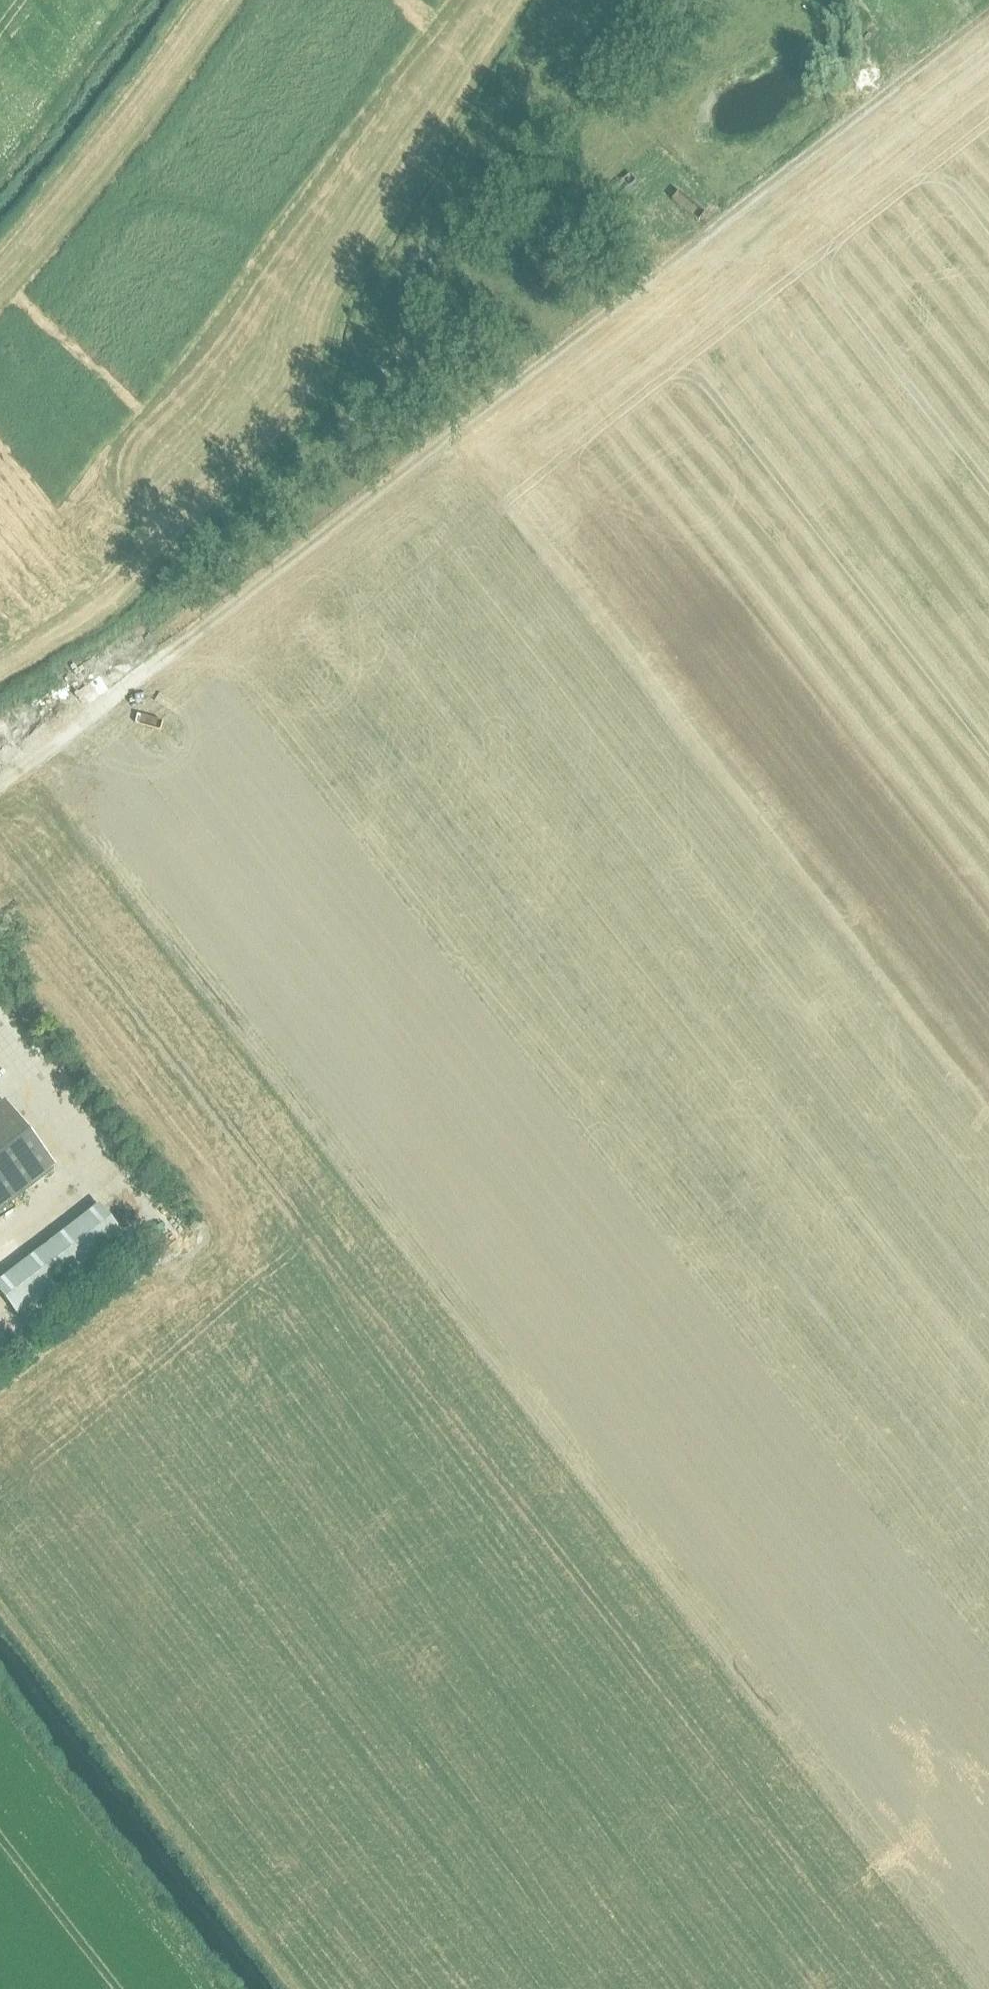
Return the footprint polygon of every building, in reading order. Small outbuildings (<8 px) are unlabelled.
[(0,1108),(0,1210),(54,1168),(5,1105),(0,1108)] [(19,1318),(123,1237),(100,1207),(0,1285),(0,1293),(19,1318)]
